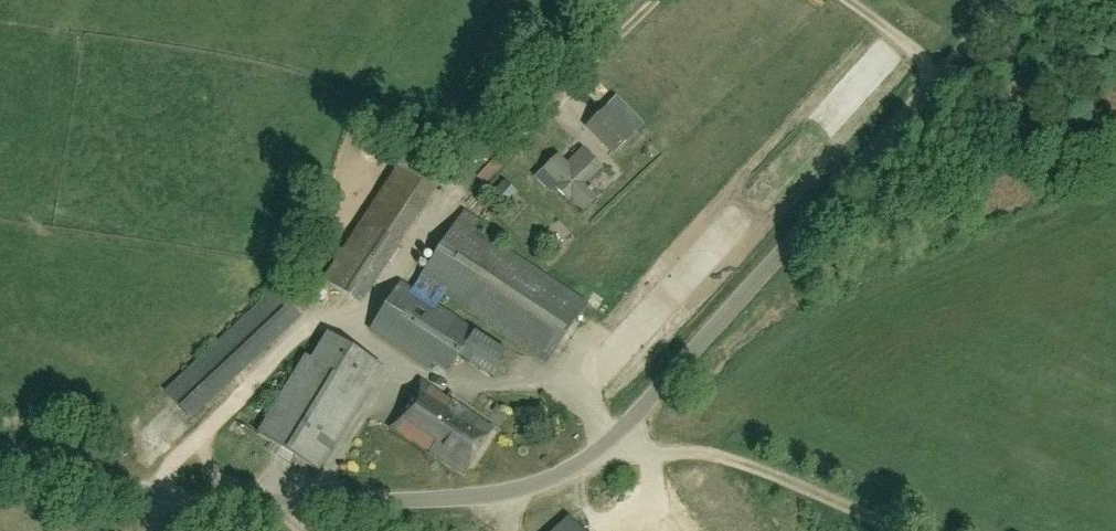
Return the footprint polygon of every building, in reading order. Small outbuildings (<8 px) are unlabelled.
[(612,152),(631,134),(604,107),(586,126),(612,152)] [(596,195),(584,183),(601,166),(583,148),(567,164),(557,155),(543,169),(558,184),(555,186),(568,200),(571,197),(582,209),(596,195)] [(447,371),(461,350),(474,331),(474,330),(435,305),(443,294),(546,362),(585,302),(458,219),(412,289),(401,282),(369,329),(428,368),(432,361),(447,371)] [(397,247),(360,222),(323,278),(354,299),(363,287),(368,291),(397,247)] [(273,289),(165,392),(188,417),(297,314),(273,289)] [(474,330),(474,331),(461,350),(458,356),(491,378),(508,352),(474,330)] [(311,358),(306,355),(257,433),(316,470),(381,366),(327,332),(311,358)] [(463,475),(493,428),(420,380),(409,398),(418,404),(410,414),(402,409),(390,426),(463,475)] [(176,414),(151,435),(168,454),(193,432),(176,414)] [(568,519),(555,530),(579,530),(568,519)]
